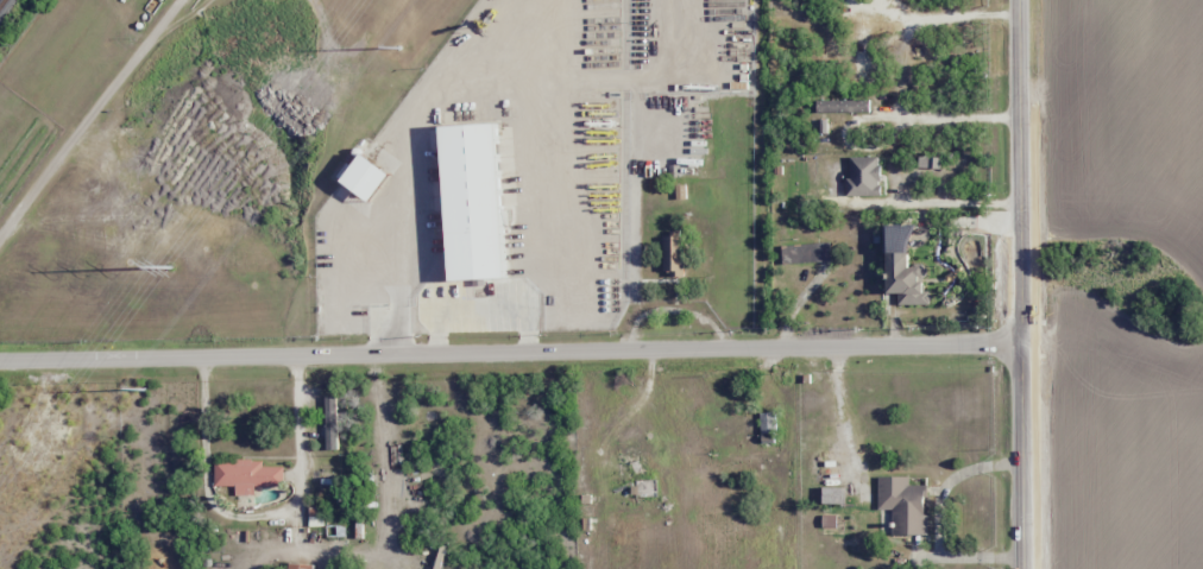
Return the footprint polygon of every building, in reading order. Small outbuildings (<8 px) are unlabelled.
[(833,150),(843,150),(843,109),(833,109),(833,150)] [(459,285),(448,131),(503,127),(515,280),(459,285)] [(846,195),(878,195),(878,156),(846,156),(846,195)] [(369,158),(397,177),(379,203),(351,183),(369,158)] [(815,203),(825,203),(825,164),(815,164),(815,203)] [(682,277),(682,236),(662,236),(662,277),(682,277)] [(780,262),(828,262),(828,244),(780,244),(780,262)] [(336,450),(336,396),(325,396),(325,450),(336,450)] [(774,413),(760,413),(760,434),(774,434),(774,413)] [(616,475),(643,475),(643,454),(616,454),(616,475)] [(234,495),(254,495),(254,486),(281,486),(281,467),(261,467),(261,461),(213,461),(213,485),(234,485),(234,495)] [(924,485),(907,485),(907,476),(877,477),(877,510),(891,510),(891,535),(925,535),(924,485)] [(839,486),(819,486),(819,504),(839,504),(839,486)] [(596,511),(585,511),(585,561),(596,561),(596,511)]
